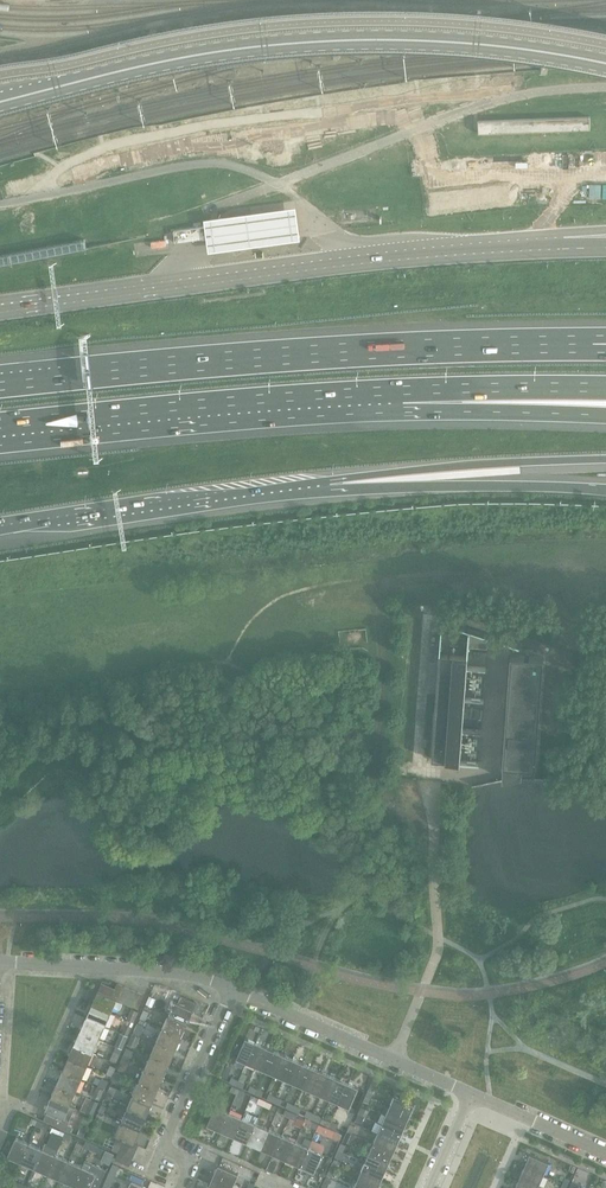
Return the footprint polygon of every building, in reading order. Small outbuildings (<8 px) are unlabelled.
[(479,121),(478,121),(479,130),(479,132),(479,134),(589,129),(589,117),(479,121)] [(203,239),(204,253),(298,240),(293,208),(200,220),(200,227),(204,227),(204,226),(205,226),(208,226),(210,238),(204,238),(204,239),(203,239)] [(204,226),(174,230),(175,242),(210,238),(208,225),(204,226)] [(465,698),(468,666),(470,629),(442,620),(439,664),(430,663),(428,693),(436,694),(432,759),(461,761),(463,729),(465,698)] [(118,1000),(125,986),(118,983),(112,996),(111,997),(117,999),(118,1000)] [(125,1003),(131,989),(125,986),(118,1000),(125,1003)] [(138,992),(131,989),(125,1003),(132,1006),(138,992)] [(98,990),(92,1004),(111,1012),(117,999),(111,997),(112,996),(98,990)] [(145,995),(138,992),(132,1006),(139,1009),(145,995)] [(187,1023),(193,1010),(174,1001),(169,1015),(187,1023)] [(92,1004),(86,1017),(105,1026),(111,1012),(92,1004)] [(133,1009),(128,1020),(134,1022),(138,1012),(133,1009)] [(187,1023),(169,1015),(163,1028),(181,1037),(187,1023)] [(86,1017),(81,1030),(100,1039),(105,1026),(86,1017)] [(126,1024),(122,1033),(128,1035),(132,1027),(126,1024)] [(181,1037),(163,1028),(157,1041),(176,1050),(181,1037)] [(81,1030),(75,1044),(93,1052),(100,1039),(81,1030)] [(237,1058),(247,1062),(255,1042),(246,1038),(237,1058)] [(176,1050),(157,1041),(151,1054),(170,1063),(176,1050)] [(265,1046),(255,1042),(247,1062),(256,1066),(265,1046)] [(75,1044),(69,1057),(88,1065),(93,1052),(75,1044)] [(274,1050),(265,1046),(256,1066),(265,1070),(274,1050)] [(283,1054),(274,1050),(265,1070),(274,1074),(283,1054)] [(170,1063),(151,1054),(145,1068),(164,1076),(170,1063)] [(293,1059),(283,1054),(274,1074),(284,1079),(293,1059)] [(69,1057),(63,1070),(82,1079),(88,1065),(69,1057)] [(302,1063),(293,1059),(284,1079),(293,1083),(302,1063)] [(311,1067),(302,1063),(293,1083),(303,1087),(311,1067)] [(321,1071),(311,1067),(303,1087),(312,1091),(321,1071)] [(164,1076),(145,1068),(139,1082),(158,1090),(164,1076)] [(63,1070),(57,1083),(76,1092),(82,1079),(63,1070)] [(330,1075),(321,1071),(312,1091),(321,1095),(330,1075)] [(339,1079),(330,1075),(321,1095),(330,1099),(339,1079)] [(349,1083),(339,1079),(330,1099),(340,1103),(349,1083)] [(158,1090),(139,1082),(133,1095),(152,1103),(158,1090)] [(57,1083),(51,1097),(70,1105),(76,1092),(57,1083)] [(358,1087),(349,1083),(340,1103),(350,1108),(358,1087)] [(152,1103),(133,1095),(127,1109),(146,1117),(152,1103)] [(395,1096),(390,1105),(410,1114),(415,1104),(395,1096)] [(51,1097),(45,1111),(48,1112),(45,1119),(56,1124),(66,1128),(68,1123),(75,1107),(70,1105),(51,1097)] [(410,1114),(390,1105),(386,1114),(406,1123),(410,1114)] [(216,1106),(215,1107),(207,1125),(221,1131),(229,1112),(216,1106)] [(146,1117),(127,1109),(122,1121),(141,1130),(146,1117)] [(243,1118),(229,1112),(221,1131),(234,1136),(243,1118)] [(323,1116),(314,1112),(312,1117),(321,1121),(323,1116)] [(406,1123),(386,1114),(382,1124),(402,1132),(406,1123)] [(330,1125),(332,1120),(323,1116),(321,1121),(330,1125)] [(256,1124),(243,1118),(234,1136),(248,1142),(256,1124)] [(141,1130),(122,1121),(116,1135),(124,1139),(122,1144),(136,1150),(139,1145),(135,1143),(141,1130)] [(269,1129),(256,1124),(248,1142),(261,1148),(269,1129)] [(402,1132),(382,1124),(378,1133),(398,1142),(402,1132)] [(283,1135),(269,1129),(261,1148),(274,1154),(283,1135)] [(398,1142),(378,1133),(374,1142),(394,1151),(398,1142)] [(296,1141),(283,1135),(274,1154),(288,1160),(296,1141)] [(8,1156),(21,1162),(30,1143),(16,1137),(8,1156)] [(136,1150),(122,1144),(116,1141),(112,1150),(118,1153),(115,1159),(130,1165),(136,1150)] [(309,1147),(296,1141),(288,1160),(301,1166),(309,1147)] [(394,1151),(374,1142),(370,1152),(390,1161),(394,1151)] [(43,1149),(30,1143),(21,1162),(35,1168),(43,1149)] [(48,1174),(56,1155),(59,1149),(46,1143),(43,1149),(35,1168),(48,1174)] [(323,1153),(309,1147),(301,1166),(315,1172),(323,1153)] [(108,1151),(104,1162),(110,1164),(115,1154),(108,1151)] [(390,1161),(370,1152),(366,1161),(386,1170),(390,1161)] [(530,1154),(524,1168),(543,1176),(549,1162),(530,1154)] [(70,1161),(56,1155),(48,1174),(61,1179),(70,1161)] [(83,1166),(70,1161),(61,1179),(75,1185),(83,1166)] [(386,1170),(366,1161),(362,1170),(382,1179),(386,1170)] [(107,1171),(92,1164),(89,1169),(83,1166),(75,1185),(81,1187),(100,1187),(107,1171)] [(218,1165),(214,1174),(235,1183),(239,1174),(218,1165)] [(518,1181),(535,1187),(538,1187),(543,1176),(524,1168),(518,1181)] [(362,1170),(358,1180),(377,1187),(378,1187),(382,1179),(362,1170)] [(210,1184),(220,1187),(232,1187),(235,1183),(214,1174),(210,1184)] [(358,1180),(354,1187),(377,1187),(358,1180)]
